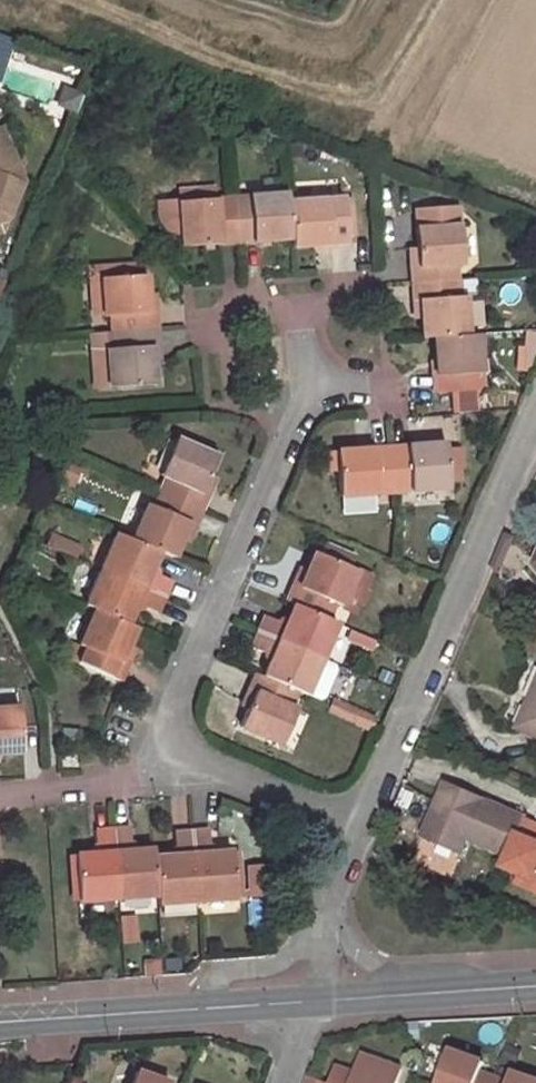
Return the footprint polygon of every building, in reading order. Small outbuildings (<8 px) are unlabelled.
[(3,232),(23,182),(1,129),(0,129),(0,233),(3,232)] [(177,191),(178,202),(215,199),(214,188),(177,191)] [(287,202),(286,193),(231,198),(235,242),(260,240),(290,238),(287,202)] [(235,242),(231,198),(215,199),(178,202),(157,204),(158,218),(166,230),(178,229),(180,247),(209,244),(235,242)] [(290,238),(291,245),(318,243),(346,242),(345,234),(343,201),(343,198),(287,202),(290,238)] [(343,201),(345,234),(352,234),(350,200),(343,201)] [(408,265),(410,282),(456,279),(454,264),(461,263),(456,206),(410,208),(414,248),(415,264),(408,265)] [(407,248),(408,265),(415,264),(414,248),(407,248)] [(109,315),(110,332),(155,328),(154,310),(146,310),(145,294),(144,275),(134,276),(133,260),(109,262),(111,277),(98,279),(100,316),(109,315)] [(89,262),(91,279),(98,279),(111,277),(109,262),(89,262)] [(473,278),(456,279),(457,296),(463,296),(474,295),(473,278)] [(92,316),(100,316),(98,279),(91,279),(90,279),(92,316)] [(418,318),(420,338),(431,337),(466,335),(463,296),(457,296),(456,279),(410,282),(411,301),(418,300),(418,318)] [(153,293),(145,294),(146,310),(154,310),(153,293)] [(156,346),(155,328),(110,332),(90,333),(92,351),(105,349),(107,387),(152,385),(151,365),(149,347),(156,346)] [(466,335),(431,337),(433,366),(436,391),(481,389),(477,334),(466,335)] [(158,365),(156,346),(149,347),(151,365),(158,365)] [(105,349),(92,351),(95,388),(107,387),(105,349)] [(158,491),(201,509),(208,494),(202,491),(208,475),(218,455),(175,436),(159,474),(164,477),(158,491)] [(389,447),(391,491),(447,485),(444,442),(413,445),(389,447)] [(338,495),(391,491),(389,447),(365,448),(334,450),(336,471),(338,495)] [(326,472),(336,471),(334,450),(325,452),(326,472)] [(66,460),(63,467),(76,473),(83,476),(86,468),(66,460)] [(76,473),(63,467),(57,481),(70,487),(76,473)] [(216,477),(208,475),(202,491),(208,494),(216,477)] [(145,503),(130,539),(158,551),(173,557),(180,539),(187,522),(195,525),(201,509),(158,491),(151,506),(145,503)] [(187,542),(195,525),(187,522),(180,539),(187,542)] [(99,568),(163,596),(170,579),(149,571),(158,551),(130,539),(114,532),(99,568)] [(324,543),(319,555),(349,567),(354,556),(324,543)] [(293,581),(285,600),(292,603),(327,618),(333,603),(340,605),(355,569),(349,567),(319,555),(312,552),(304,570),(299,584),(293,581)] [(99,568),(83,605),(92,608),(126,623),(135,603),(155,611),(163,596),(99,568)] [(299,568),(293,581),(299,584),(304,570),(299,568)] [(370,575),(355,569),(340,605),(355,611),(370,575)] [(257,631),(321,658),(336,622),(327,618),(292,603),(283,623),(263,615),(257,631)] [(126,623),(92,608),(77,644),(81,646),(75,662),(119,680),(126,663),(120,660),(127,645),(134,627),(126,623)] [(372,637),(350,627),(345,637),(368,646),(372,637)] [(270,656),(262,675),(296,690),(305,694),(321,658),(257,631),(250,647),(270,656)] [(81,646),(77,644),(73,642),(66,658),(75,662),(81,646)] [(120,660),(126,663),(133,648),(127,645),(120,660)] [(321,658),(305,694),(316,699),(332,663),(321,658)] [(262,675),(254,672),(246,689),(254,692),(247,709),(239,727),(279,744),(295,709),(289,706),(296,690),(262,675)] [(533,693),(518,727),(535,734),(535,686),(533,693)] [(254,692),(246,689),(240,706),(247,709),(254,692)] [(331,698),(328,704),(356,716),(359,710),(331,698)] [(356,716),(328,704),(325,711),(353,723),(356,716)] [(20,752),(17,706),(0,707),(0,753),(20,752)] [(77,730),(60,728),(58,741),(75,743),(77,730)] [(525,818),(444,784),(433,811),(423,835),(460,851),(467,837),(508,856),(504,866),(520,874),(535,880),(535,840),(519,832),(525,818)] [(525,818),(519,832),(535,840),(535,823),(525,818)] [(128,827),(111,828),(116,897),(155,895),(152,856),(152,848),(129,849),(128,827)] [(116,897),(111,828),(94,829),(94,852),(74,853),(76,900),(116,897)] [(207,829),(191,831),(196,900),(233,897),(233,895),(231,852),(209,852),(207,829)] [(155,895),(156,902),(196,900),(191,831),(172,832),(173,855),(152,856),(155,895)] [(253,893),(269,892),(267,860),(251,861),(253,893)] [(520,874),(517,882),(535,891),(535,880),(520,874)] [(144,960),(145,972),(158,971),(158,959),(144,960)] [(512,1072),(508,1082),(479,1072),(483,1062),(450,1050),(438,1082),(535,1082),(535,1081),(512,1072)] [(400,1069),(360,1055),(354,1074),(335,1067),(330,1082),(395,1082),(400,1069)] [(133,1075),(130,1082),(156,1082),(133,1075)]
